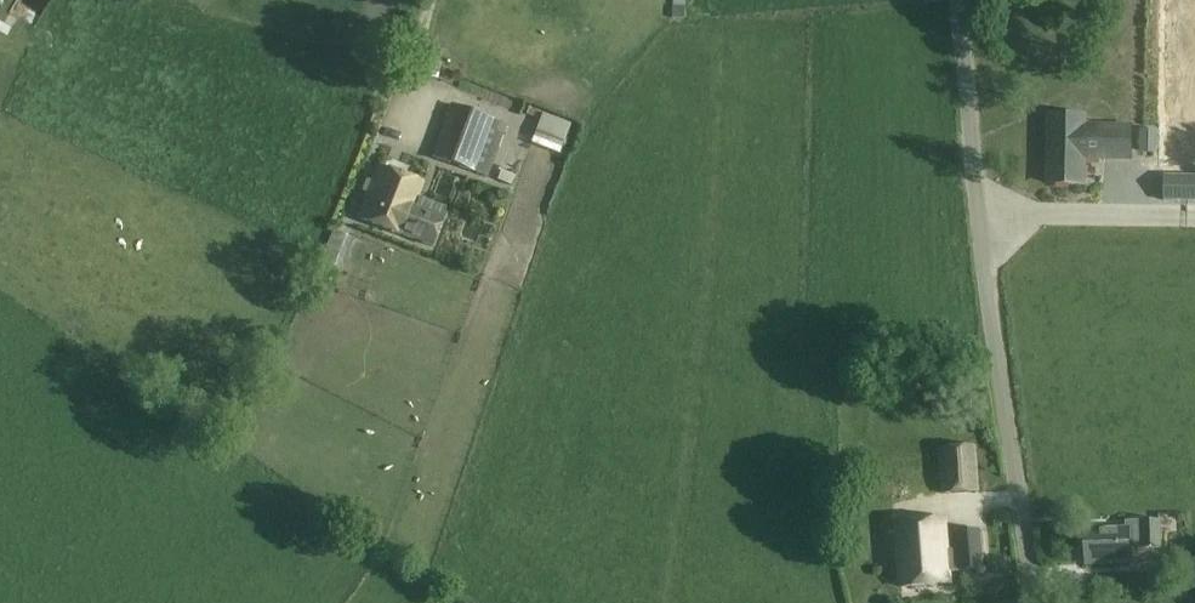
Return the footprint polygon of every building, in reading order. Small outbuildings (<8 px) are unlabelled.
[(494,121),(495,119),(450,104),(431,156),(474,173),(475,171),(487,176),(507,126),(494,121)] [(1131,125),(1085,124),(1086,114),(1050,114),(1049,184),(1084,185),(1084,159),(1131,159),(1131,125)] [(1139,144),(1157,144),(1157,127),(1139,127),(1139,144)] [(421,183),(383,167),(361,218),(430,247),(442,218),(412,205),(421,183)] [(1194,201),(1194,177),(1165,176),(1165,200),(1194,201)] [(331,294),(343,262),(319,253),(307,285),(331,294)] [(943,494),(979,492),(978,446),(939,448),(943,494)] [(982,528),(955,530),(957,548),(947,549),(945,519),(896,524),(902,587),(950,582),(949,572),(985,568),(982,528)] [(1160,519),(1140,520),(1141,529),(1141,547),(1141,549),(1161,548),(1160,519)] [(1087,564),(1130,563),(1130,547),(1141,547),(1141,529),(1086,531),(1087,564)]
